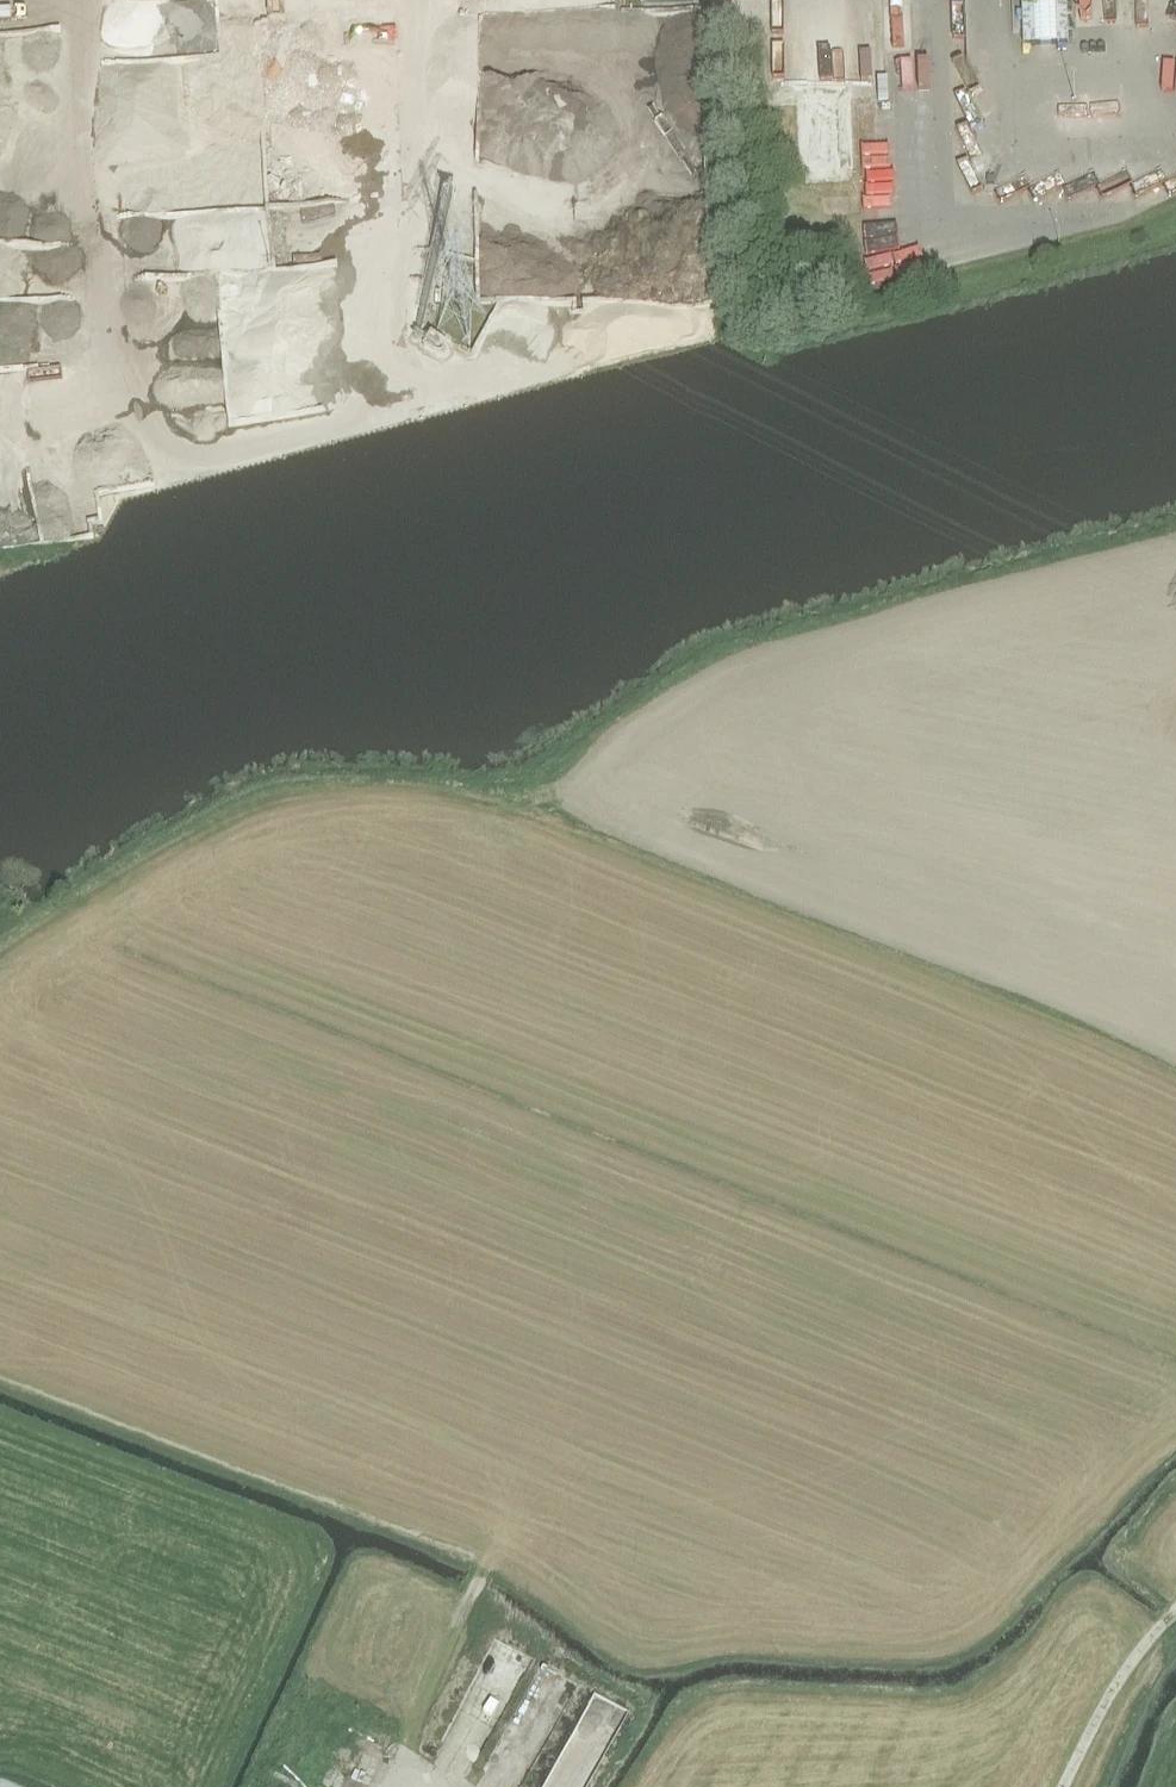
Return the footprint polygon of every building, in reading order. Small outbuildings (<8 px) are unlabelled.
[(805,177),(853,176),(850,98),(886,96),(886,77),(879,77),(876,0),(769,0),(773,101),(802,100),(805,177)] [(1068,42),(1066,2),(1020,4),(1023,44),(1034,44),(1038,46),(1052,45),(1057,43),(1068,42)]
